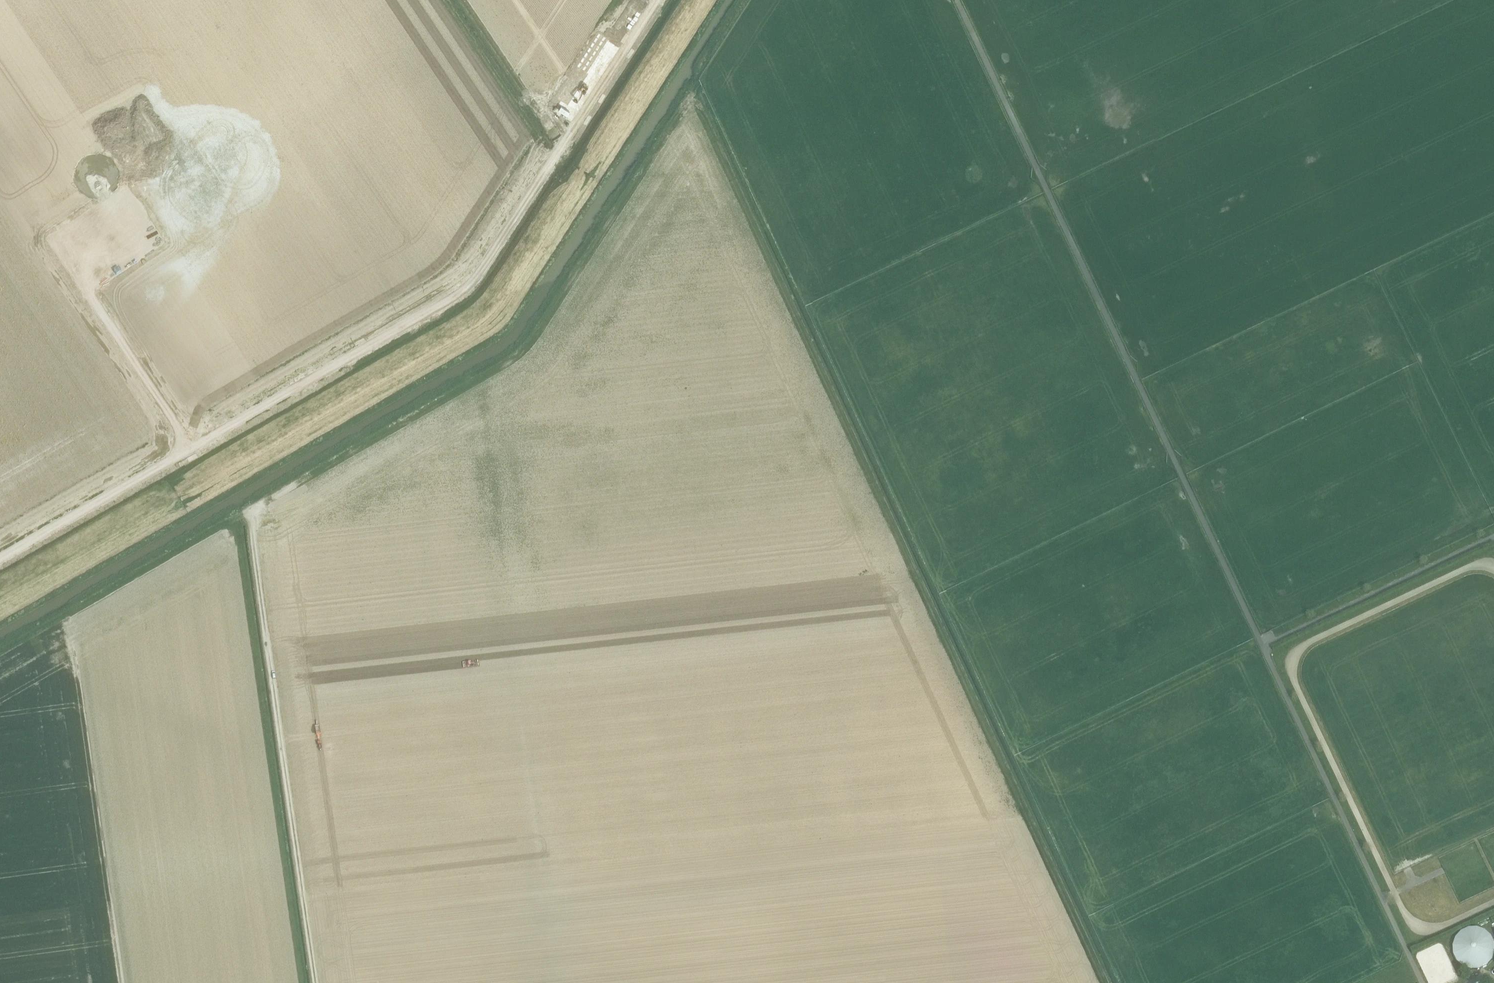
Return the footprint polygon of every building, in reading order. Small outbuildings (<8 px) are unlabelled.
[(1477,928),(1474,928),(1470,929),(1466,929),(1463,931),(1460,933),(1457,936),(1455,939),(1454,942),(1453,946),(1452,950),(1453,953),(1454,957),(1455,960),(1457,963),(1460,966),(1463,968),(1466,970),(1470,971),(1471,971),(1474,971),(1477,971),(1481,970),(1484,968),(1487,966),(1490,963),(1492,960),(1493,957),(1493,956),(1493,943),(1493,942),(1492,939),(1490,936),(1487,933),(1484,931),(1481,929),(1477,928)]
